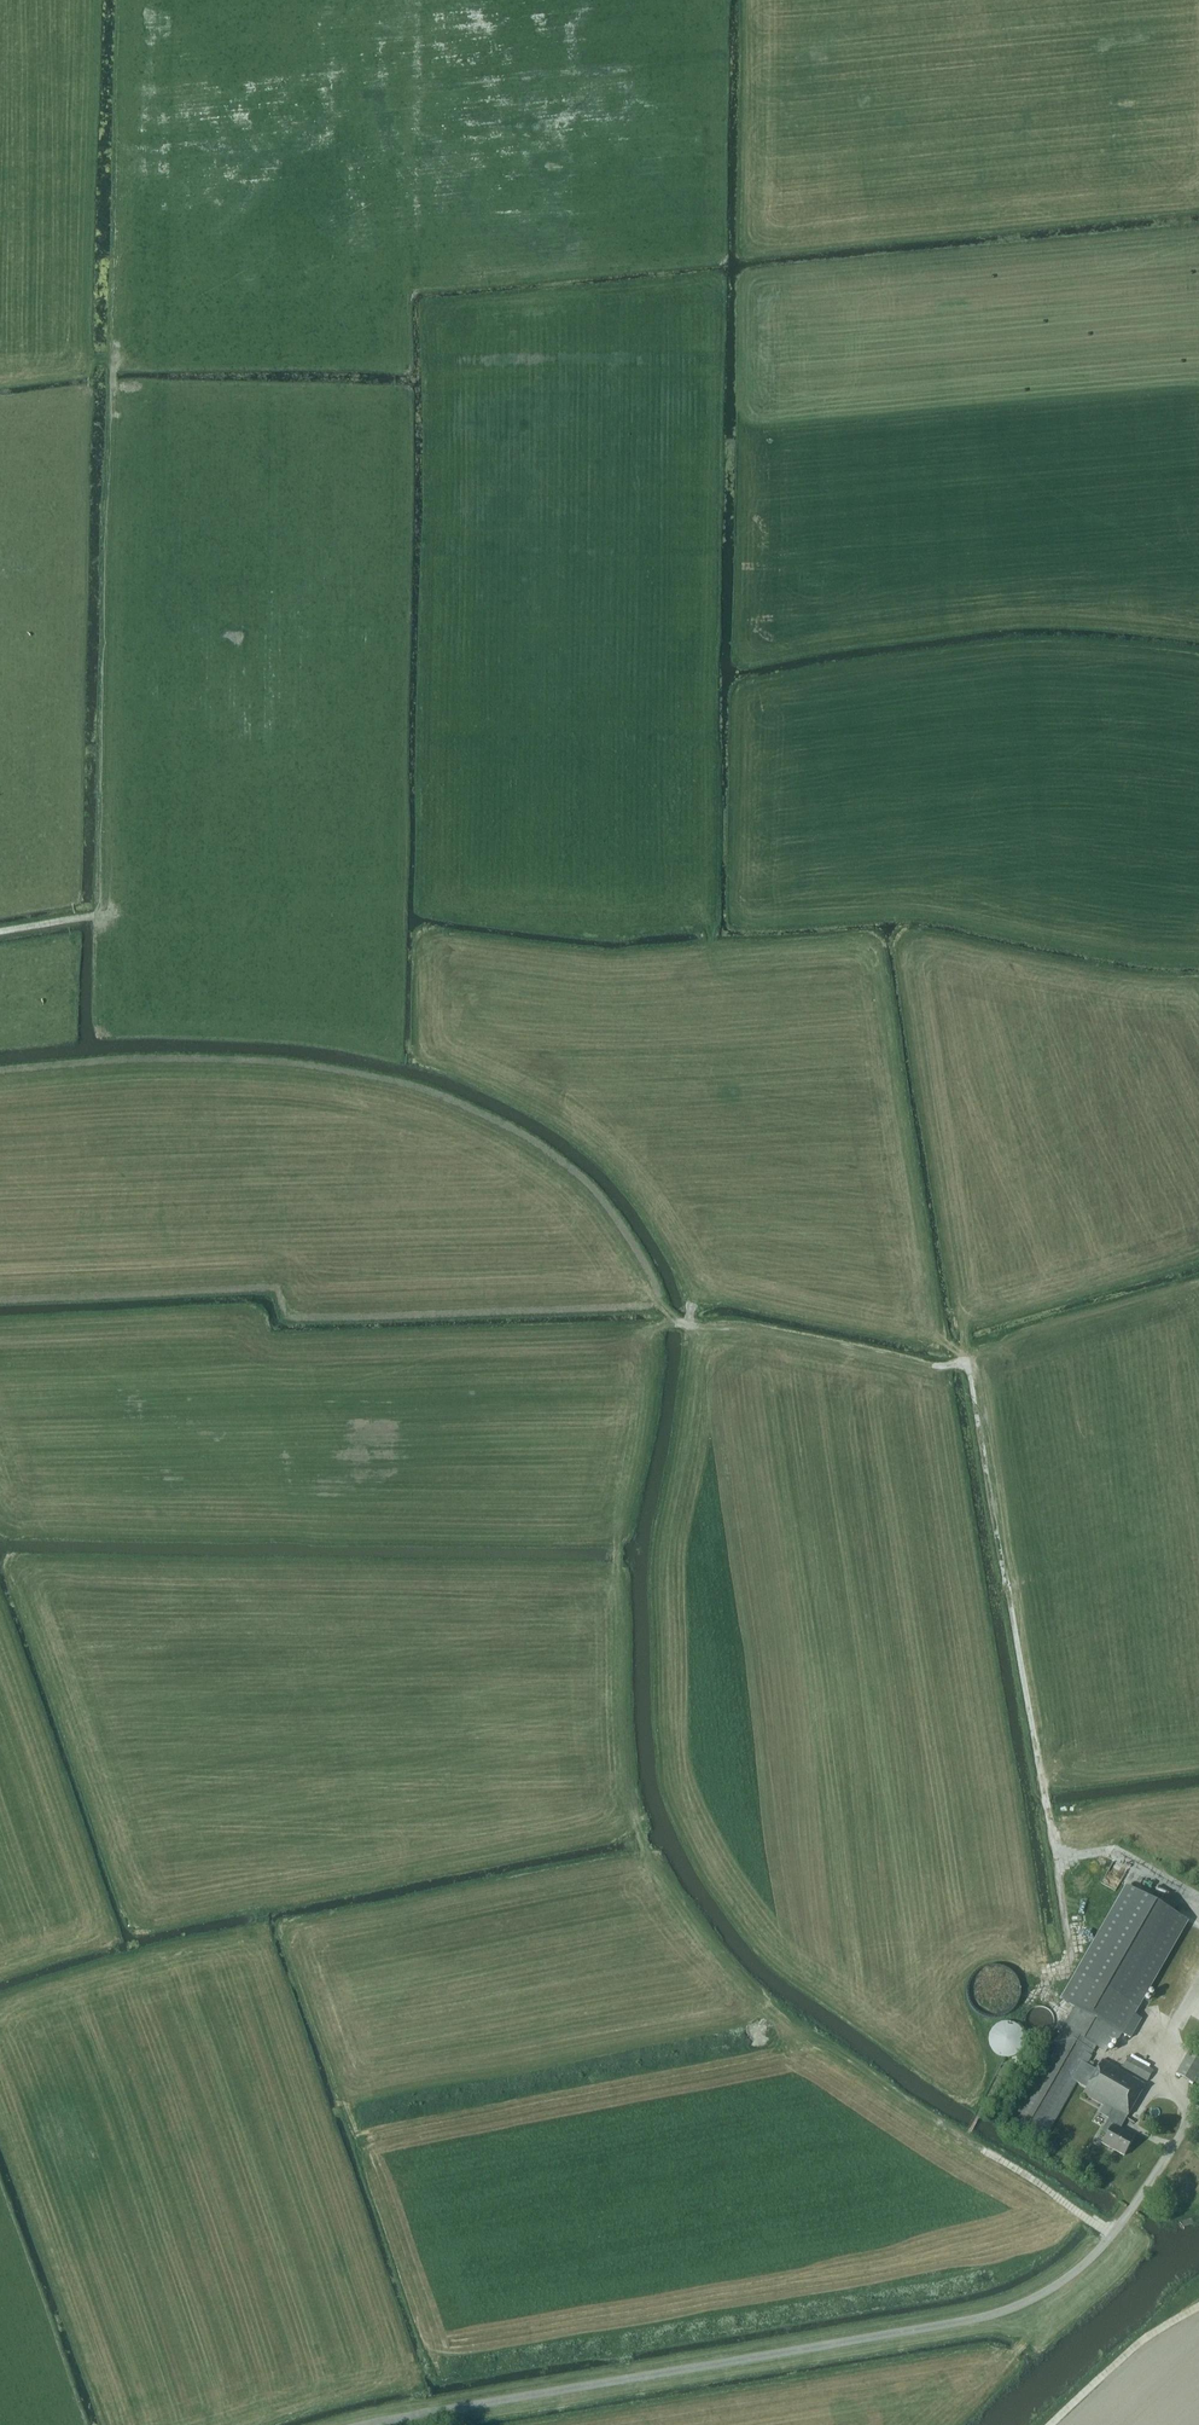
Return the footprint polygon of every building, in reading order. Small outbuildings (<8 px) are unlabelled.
[(1000,2017),(1021,1977),(987,1959),(965,1999),(1000,2017)] [(1086,2088),(1083,2094),(1113,2111),(1101,2132),(1106,2135),(1101,2143),(1124,2156),(1134,2138),(1119,2130),(1127,2116),(1128,2116),(1146,2085),(1102,2060),(1096,2070),(1086,2064),(1095,2047),(1105,2052),(1118,2030),(1124,2034),(1138,2008),(1075,1972),(1061,1998),(1076,2006),(1010,2122),(1042,2140),(1076,2081),(1086,2088)] [(1058,2019),(1059,2015),(1058,2011),(1056,2007),(1055,2005),(1053,2003),(1049,2001),(1046,2001),(1043,2001),(1038,2002),(1036,2003),(1033,2006),(1031,2010),(1030,2013),(1030,2016),(1030,2019),(1031,2021),(1033,2024),(1035,2026),(1039,2029),(1043,2030),(1046,2030),(1049,2029),(1052,2028),(1056,2024),(1057,2023),(1058,2019)] [(990,2035),(989,2040),(990,2046),(992,2051),(996,2055),(1001,2057),(1007,2058),(1012,2057),(1017,2055),(1021,2051),(1024,2046),(1025,2040),(1024,2035),(1021,2030),(1017,2026),(1012,2023),(1007,2022),(1001,2023),(996,2026),(992,2030),(990,2035)] [(1192,2085),(1198,2073),(1198,2055),(1190,2050),(1176,2075),(1192,2085)] [(1121,2067),(1148,2082),(1154,2071),(1128,2056),(1121,2067)]
